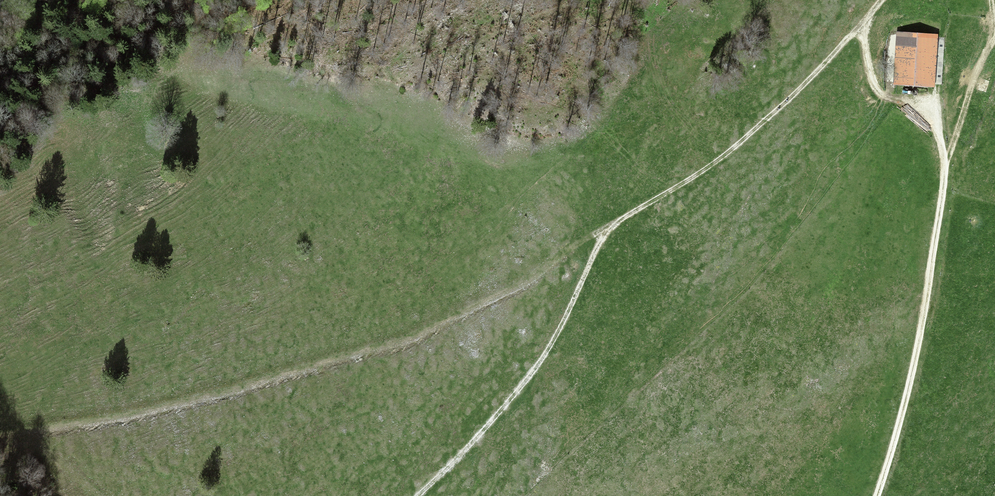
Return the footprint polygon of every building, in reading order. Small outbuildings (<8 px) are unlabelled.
[(934,37),(899,35),(896,83),(931,85),(934,37)]
